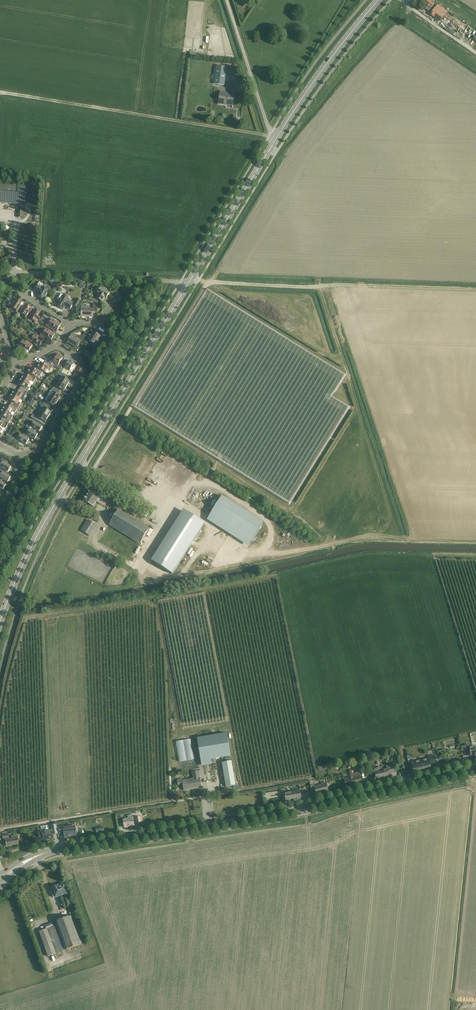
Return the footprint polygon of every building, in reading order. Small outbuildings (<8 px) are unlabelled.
[(427,0),(422,0),(421,1),(427,6),(425,9),(429,12),(434,5),(427,0)] [(434,9),(430,15),(440,22),(444,17),(434,9)] [(227,67),(217,66),(214,66),(212,84),(224,85),(227,67)] [(226,93),(220,92),(219,104),(233,105),(234,95),(226,94),(226,93)] [(19,205),(18,217),(22,218),(23,205),(25,205),(27,185),(0,183),(0,203),(19,205)] [(38,285),(34,291),(39,294),(37,296),(44,300),(49,291),(51,288),(45,284),(43,287),(42,288),(38,285)] [(105,298),(106,298),(110,292),(107,291),(107,290),(105,288),(104,289),(101,287),(97,293),(99,294),(97,298),(103,302),(105,298)] [(60,294),(57,299),(60,301),(57,306),(63,309),(65,307),(70,310),(73,304),(74,305),(75,303),(69,299),(63,296),(63,294),(62,293),(60,294)] [(24,303),(21,302),(16,298),(15,300),(11,298),(9,301),(10,302),(10,303),(9,305),(9,304),(8,305),(16,310),(15,312),(18,313),(24,303)] [(27,319),(30,314),(33,309),(25,304),(20,312),(25,316),(24,317),(27,319)] [(93,309),(90,309),(90,306),(82,306),(81,310),(79,310),(79,316),(81,316),(81,317),(93,317),(93,312),(97,313),(98,305),(93,304),(93,309)] [(36,324),(37,323),(40,318),(37,316),(40,313),(34,309),(29,318),(34,321),(33,323),(36,324)] [(49,324),(48,323),(46,326),(56,332),(61,324),(52,319),(49,324)] [(40,336),(41,336),(47,340),(48,337),(52,339),(55,334),(47,329),(44,334),(42,333),(40,336)] [(28,338),(30,339),(29,341),(34,344),(36,342),(41,345),(44,340),(32,332),(30,333),(28,336),(28,338)] [(101,337),(99,336),(92,332),(90,336),(89,336),(90,337),(86,343),(94,348),(98,350),(103,341),(100,339),(101,337)] [(82,346),(86,339),(80,335),(78,339),(72,335),(67,342),(77,348),(79,344),(82,346)] [(29,351),(33,345),(24,340),(21,345),(19,344),(18,347),(23,350),(25,348),(29,351)] [(54,367),(59,370),(64,363),(63,364),(60,363),(63,358),(61,357),(61,356),(58,354),(53,363),(56,365),(54,367)] [(62,373),(64,374),(67,370),(69,371),(74,364),(69,361),(66,365),(64,363),(59,370),(59,371),(62,373)] [(50,371),(50,370),(53,366),(46,362),(47,363),(46,365),(41,363),(40,365),(39,365),(37,367),(36,367),(38,368),(43,371),(46,373),(48,370),(50,371)] [(27,372),(31,374),(37,378),(39,375),(40,376),(43,371),(38,368),(36,370),(31,368),(30,370),(29,369),(27,372)] [(59,382),(67,386),(70,381),(66,379),(67,376),(64,374),(62,373),(60,376),(62,377),(59,382)] [(21,379),(30,384),(32,381),(33,382),(36,378),(37,378),(31,374),(29,377),(25,374),(23,376),(22,376),(21,379)] [(21,390),(27,393),(30,388),(28,387),(30,384),(21,379),(19,381),(20,382),(18,384),(23,387),(21,390)] [(64,391),(67,386),(59,382),(57,384),(55,384),(53,388),(58,392),(60,389),(64,391)] [(56,394),(58,392),(53,388),(51,391),(50,390),(47,395),(48,396),(58,402),(61,397),(56,394)] [(24,398),(27,393),(21,390),(20,392),(15,389),(14,392),(13,391),(11,394),(21,400),(22,397),(24,398)] [(19,403),(21,400),(11,394),(10,397),(11,397),(9,400),(14,402),(12,405),(18,408),(18,409),(20,410),(22,407),(20,405),(21,404),(19,403)] [(55,407),(58,402),(48,396),(47,396),(45,400),(45,401),(43,404),(49,407),(50,404),(55,407)] [(41,412),(48,417),(51,412),(47,410),(49,407),(43,404),(41,402),(39,405),(42,406),(39,411),(41,412)] [(2,409),(11,415),(13,412),(15,413),(18,409),(18,408),(12,405),(11,408),(6,405),(5,407),(4,407),(2,409)] [(3,420),(11,425),(11,424),(9,423),(13,416),(11,415),(2,409),(0,412),(1,413),(0,415),(4,418),(3,420)] [(31,417),(35,420),(40,422),(41,420),(45,422),(48,417),(41,412),(38,417),(33,415),(31,417)] [(2,430),(4,428),(6,429),(8,425),(10,426),(11,425),(3,420),(1,423),(0,422),(0,429),(2,430)] [(43,427),(38,424),(34,421),(33,424),(31,423),(29,426),(27,424),(26,427),(29,429),(30,429),(33,431),(35,429),(40,432),(43,427)] [(38,434),(33,431),(30,429),(29,429),(28,432),(27,432),(26,432),(25,432),(23,436),(28,439),(30,437),(35,440),(38,434)] [(29,440),(28,439),(23,436),(21,434),(18,439),(16,438),(14,441),(19,444),(21,442),(26,445),(29,440)] [(2,458),(1,461),(3,462),(0,467),(1,468),(7,472),(8,472),(11,467),(6,464),(8,461),(2,458)] [(7,472),(1,468),(0,469),(0,471),(2,472),(0,476),(0,478),(3,479),(8,482),(11,477),(6,474),(7,472)] [(84,501),(93,507),(100,495),(91,489),(88,494),(86,496),(84,496),(83,498),(83,500),(84,501)] [(263,523),(222,497),(210,515),(251,542),(263,523)] [(141,544),(147,533),(150,529),(119,510),(116,514),(109,525),(141,544)] [(188,512),(155,563),(172,574),(205,523),(188,512)] [(88,520),(81,531),(90,536),(97,525),(88,520)] [(130,564),(134,558),(114,546),(110,552),(130,564)] [(227,733),(197,738),(201,761),(231,756),(227,733)] [(183,744),(186,764),(194,763),(191,743),(183,744)] [(461,747),(462,751),(469,749),(470,751),(471,755),(475,755),(475,757),(475,749),(475,746),(469,748),(468,745),(461,747)] [(437,764),(436,759),(435,755),(428,757),(429,759),(414,762),(412,763),(414,771),(430,767),(430,766),(437,764)] [(231,761),(222,763),(226,787),(235,786),(231,761)] [(374,770),(375,772),(377,780),(389,777),(388,774),(395,772),(393,765),(389,766),(389,769),(383,770),(382,768),(381,767),(375,769),(374,770)] [(184,791),(188,790),(202,788),(200,778),(199,778),(198,772),(193,772),(194,779),(183,781),(183,779),(177,780),(178,785),(183,785),(184,791)] [(344,780),(345,783),(346,788),(362,784),(359,772),(350,774),(350,776),(350,778),(347,778),(348,779),(344,780)] [(322,783),(322,785),(315,787),(314,785),(310,786),(312,791),(315,791),(316,795),(328,792),(326,782),(322,783)] [(285,793),(285,797),(286,801),(301,799),(300,791),(285,793)] [(123,820),(124,823),(124,828),(134,826),(133,818),(132,815),(128,815),(128,819),(123,820)] [(43,832),(44,835),(45,840),(53,839),(53,835),(57,834),(56,825),(51,826),(52,831),(43,832)] [(59,827),(59,829),(60,834),(64,833),(65,837),(77,835),(76,831),(75,826),(64,828),(63,826),(59,827)] [(12,839),(11,840),(6,840),(7,846),(19,844),(18,839),(17,836),(12,837),(12,839)] [(71,905),(65,889),(64,884),(53,887),(55,893),(52,894),(54,898),(56,897),(57,898),(63,896),(67,908),(72,906),(72,904),(71,905)] [(46,929),(39,932),(48,957),(81,945),(80,940),(71,916),(45,926),(46,929)]
